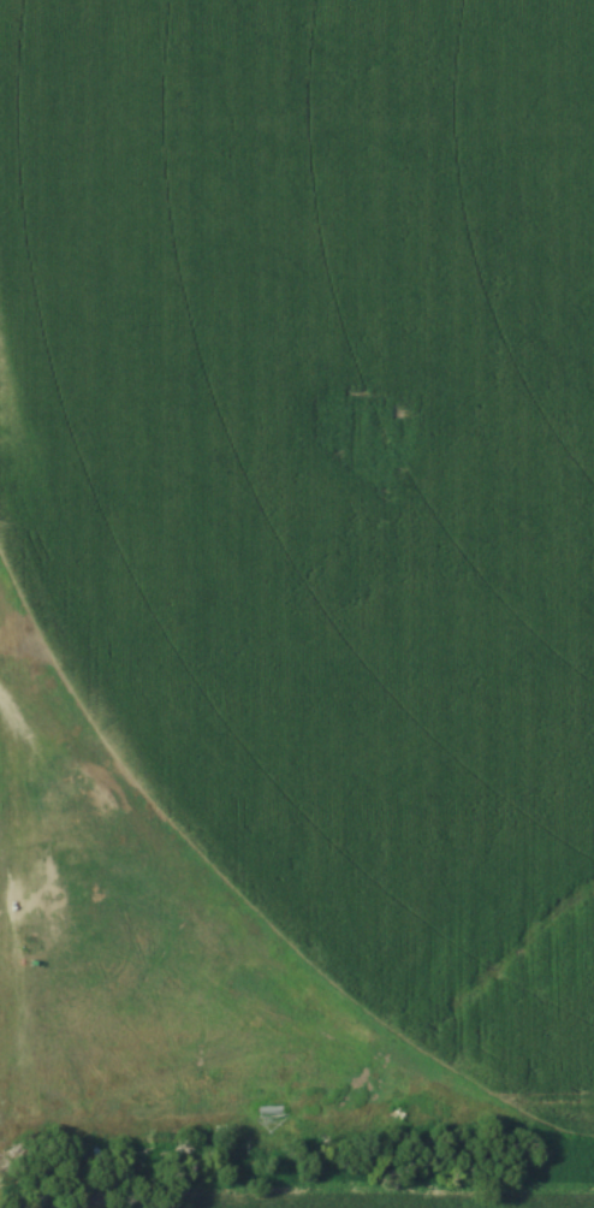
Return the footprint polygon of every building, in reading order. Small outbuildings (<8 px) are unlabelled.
[(283,1127),(259,1127),(259,1136),(283,1136),(283,1127)]
